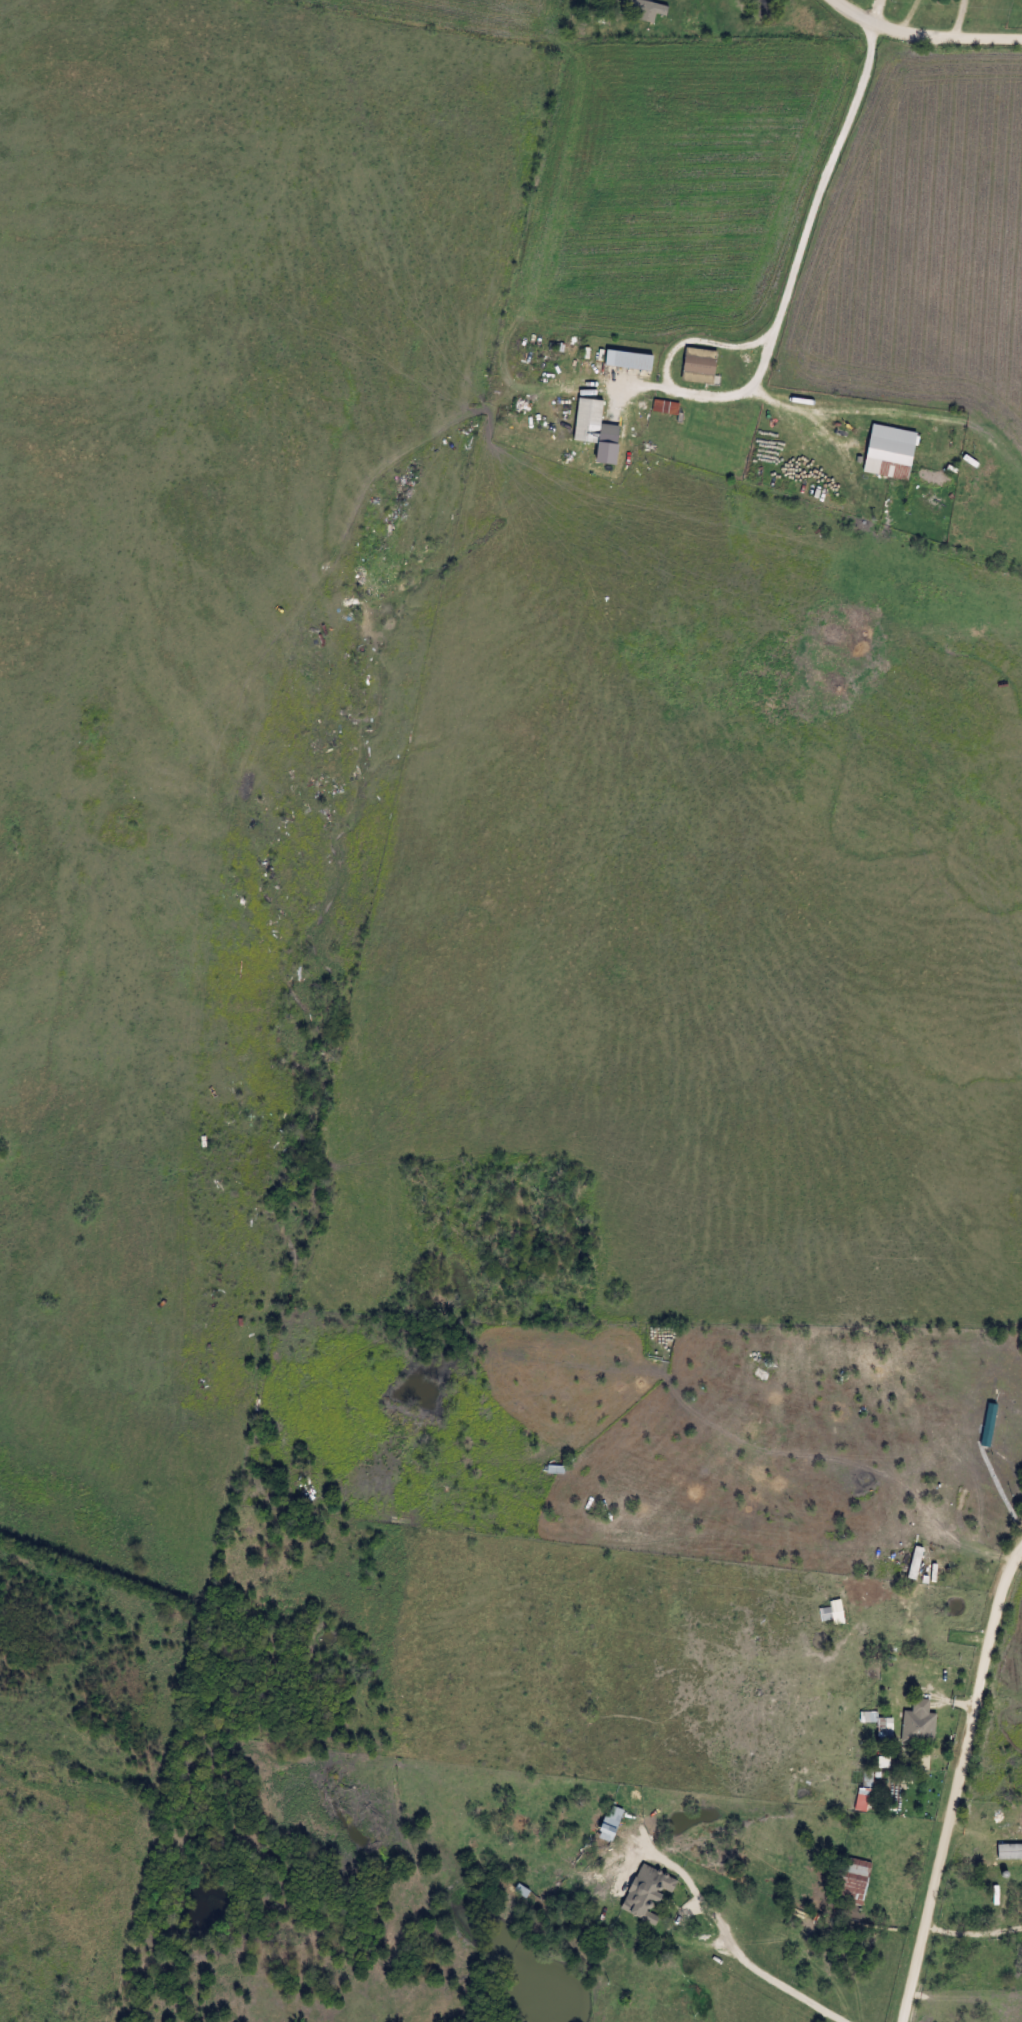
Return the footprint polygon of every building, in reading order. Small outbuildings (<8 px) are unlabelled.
[(608,366),(610,350),(656,357),(654,372),(608,366)] [(718,351),(717,383),(685,383),(686,350),(718,351)] [(605,401),(602,425),(621,427),(618,447),(573,441),(578,398),(605,401)] [(653,411),(654,401),(678,404),(677,414),(653,411)] [(865,473),(874,424),(920,433),(911,481),(865,473)] [(548,1474),(548,1466),(565,1466),(565,1474),(548,1474)] [(862,1713),(877,1713),(876,1719),(895,1719),(895,1745),(879,1745),(879,1723),(862,1723),(862,1713)] [(937,1719),(937,1738),(905,1738),(905,1719),(937,1719)] [(835,1899),(845,1856),(875,1863),(866,1906),(835,1899)] [(679,1879),(663,1913),(656,1910),(651,1921),(623,1908),(644,1863),(679,1879)]
